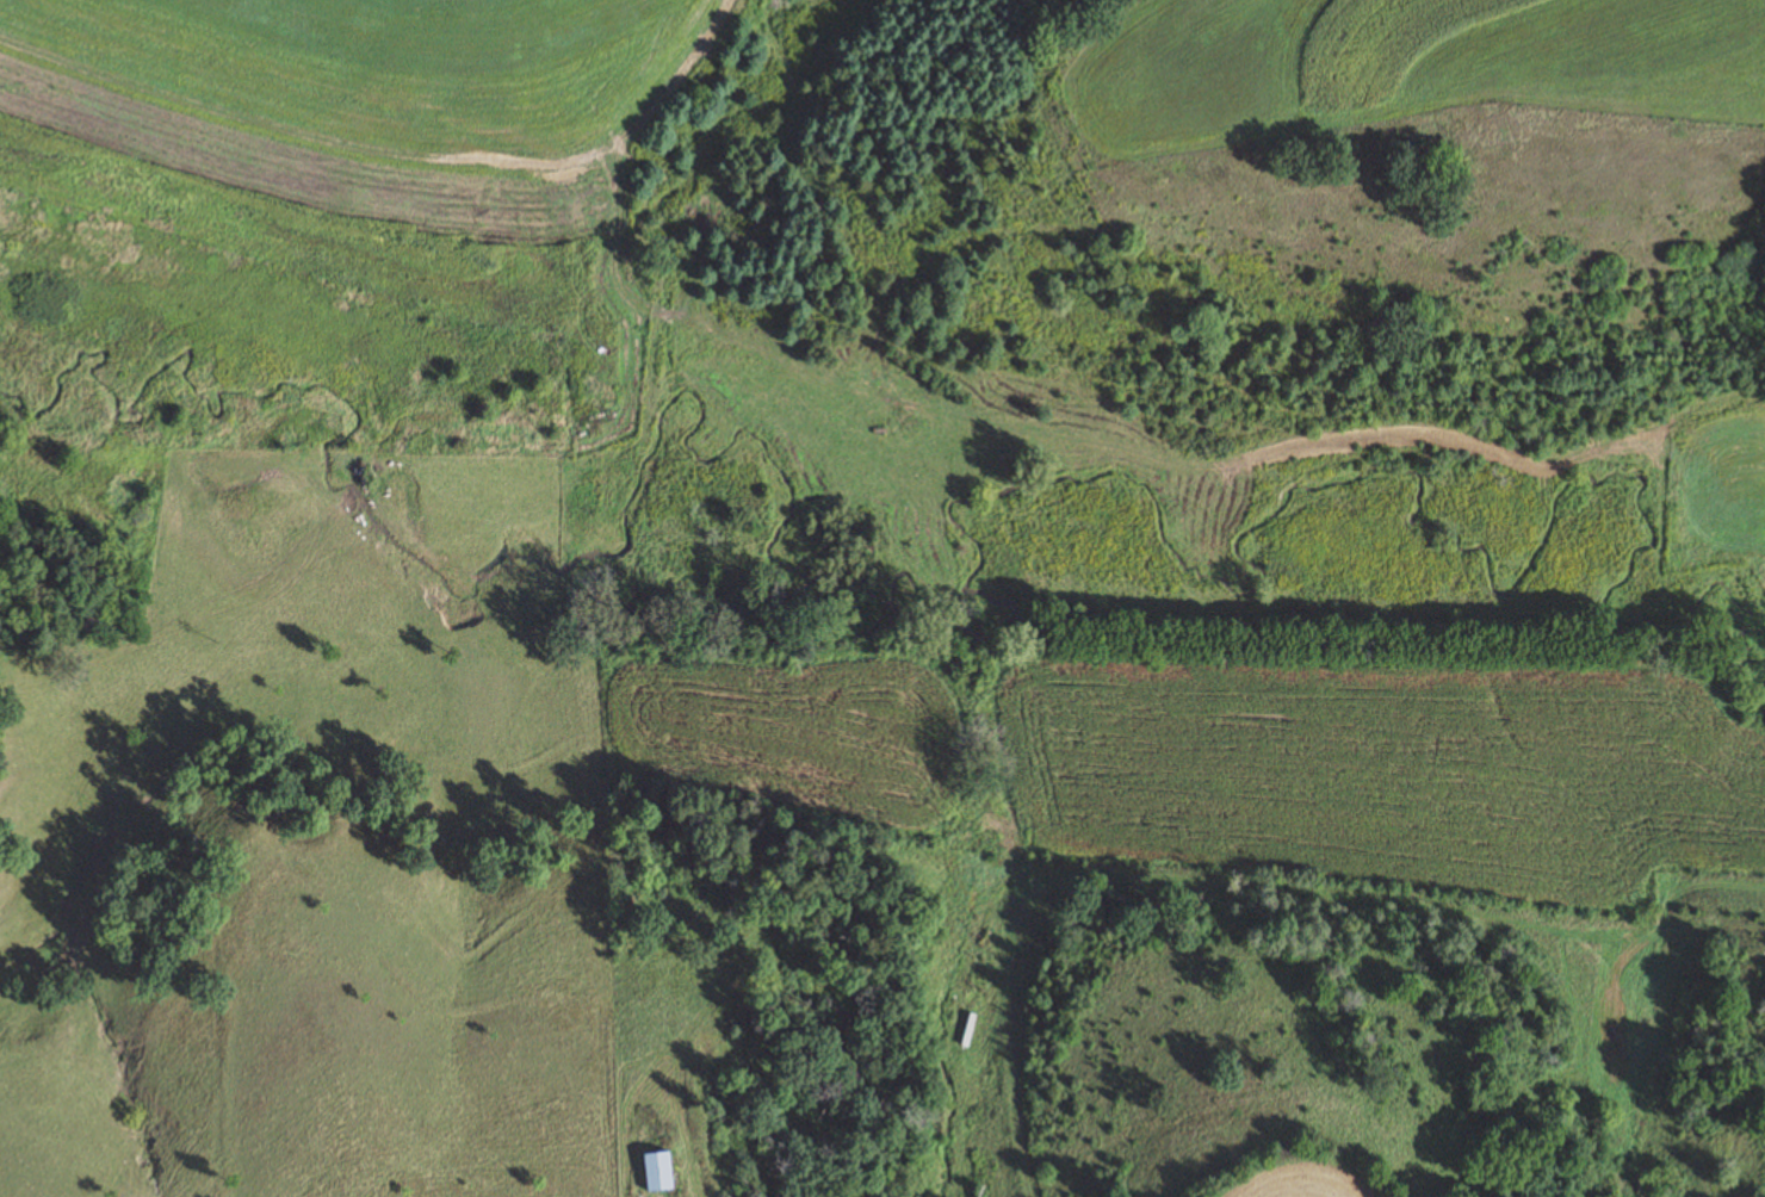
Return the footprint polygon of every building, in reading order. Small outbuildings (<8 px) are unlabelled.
[(647,1153),(648,1190),(675,1190),(673,1152),(647,1153)]
